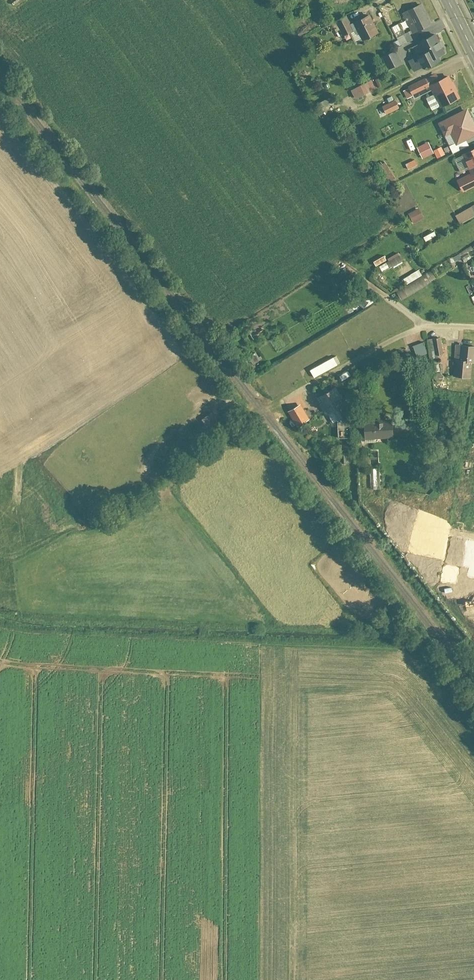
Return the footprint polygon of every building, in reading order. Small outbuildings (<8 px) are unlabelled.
[(401,11),(411,31),(427,22),(417,3),(401,11)] [(376,15),(361,23),(371,42),(386,35),(376,15)] [(353,18),(342,24),(351,39),(361,33),(353,18)] [(400,38),(404,45),(415,39),(411,32),(400,38)] [(445,52),(436,35),(418,44),(428,62),(445,52)] [(412,50),(408,43),(398,48),(402,55),(412,50)] [(420,65),(414,55),(408,58),(414,69),(420,65)] [(434,104),(459,91),(449,70),(434,78),(438,87),(428,92),(434,104)] [(418,74),(402,83),(407,92),(423,84),(418,74)] [(354,87),(357,97),(377,90),(374,81),(354,87)] [(395,99),(383,105),(387,112),(399,106),(395,99)] [(467,106),(437,120),(449,146),(473,134),(473,119),(467,106)] [(420,146),(425,158),(437,153),(431,141),(420,146)] [(463,151),(472,169),(473,168),(473,146),(463,151)] [(436,150),(439,158),(447,154),(444,147),(436,150)] [(472,170),(454,179),(459,191),(473,184),(473,174),(472,170)] [(458,214),(462,223),(473,217),(473,206),(458,214)] [(422,208),(412,213),(416,222),(426,218),(422,208)] [(402,254),(381,264),(384,270),(405,260),(402,254)] [(406,277),(408,283),(424,276),(422,270),(406,277)] [(434,272),(400,291),(404,298),(438,280),(434,272)] [(465,284),(473,300),(473,279),(465,284)] [(434,336),(427,336),(430,354),(437,353),(434,336)] [(453,342),(451,374),(473,376),(473,361),(473,343),(453,342)] [(308,369),(311,376),(337,362),(334,355),(308,369)] [(333,385),(318,394),(322,399),(318,401),(325,412),(333,407),(339,417),(349,411),(333,385)] [(297,403),(289,407),(298,424),(306,420),(297,403)] [(350,417),(338,418),(339,436),(350,436),(350,417)] [(398,417),(368,419),(369,440),(399,438),(398,417)] [(343,451),(334,451),(334,461),(343,461),(343,451)]
